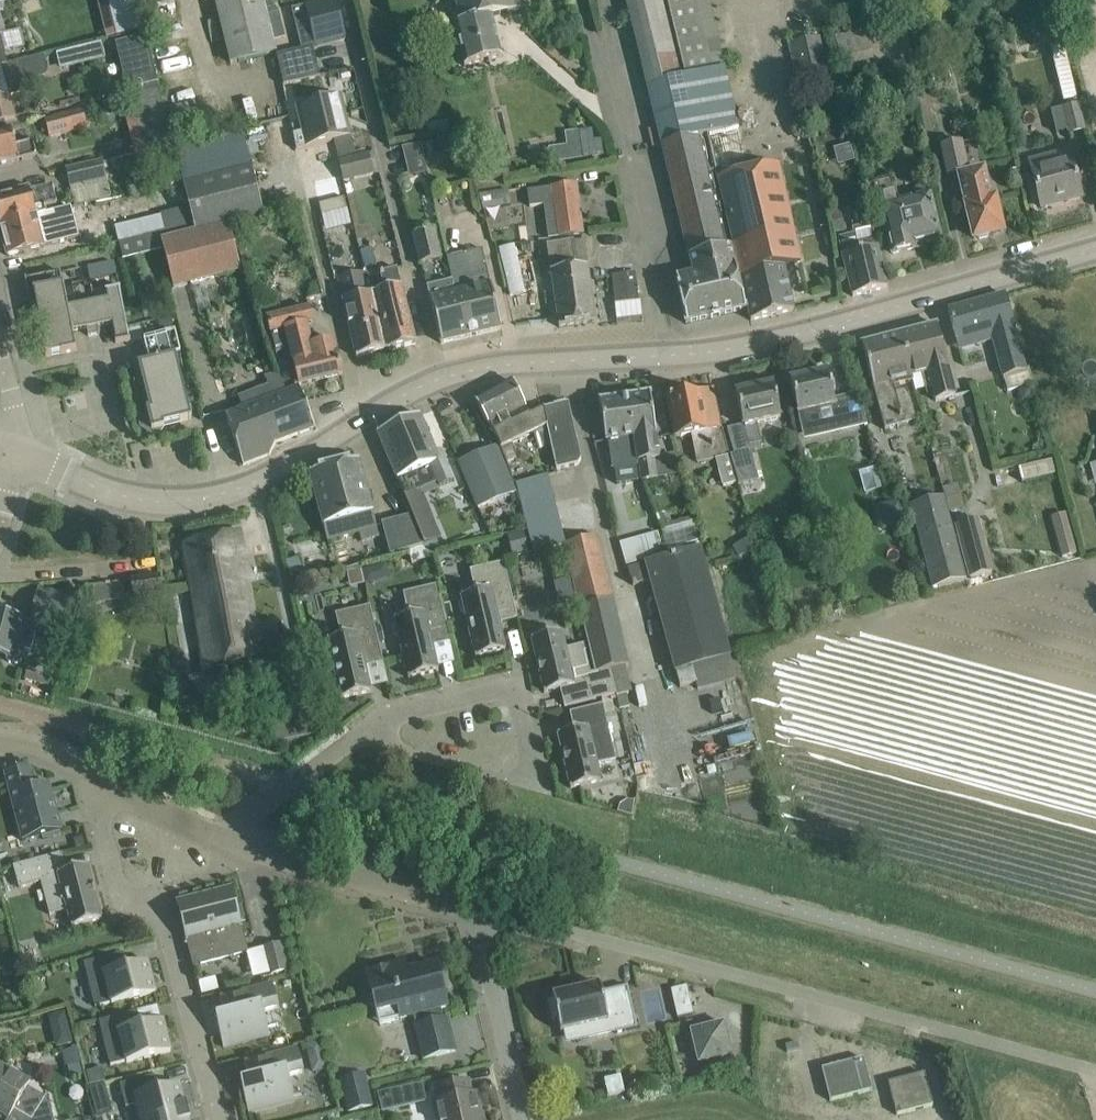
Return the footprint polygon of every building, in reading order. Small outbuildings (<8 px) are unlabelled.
[(106,37),(146,28),(139,0),(96,0),(106,37)] [(231,64),(275,52),(273,42),(272,41),(270,31),(266,16),(262,0),(215,0),(231,64)] [(293,11),(303,50),(313,48),(346,39),(335,0),(334,0),(293,11)] [(459,45),(465,66),(502,57),(492,17),(531,7),(529,0),(455,0),(461,23),(454,25),(459,45)] [(674,0),(627,0),(694,274),(676,278),(686,321),(685,321),(686,324),(689,324),(688,323),(709,318),(709,319),(723,316),(723,315),(744,310),(744,311),(746,310),(716,180),(705,135),(688,62),(674,0)] [(688,62),(705,135),(741,126),(727,68),(712,0),(674,0),(688,62)] [(278,13),(266,16),(270,31),(272,41),(273,42),(285,38),(278,13)] [(836,38),(845,81),(877,74),(867,31),(836,38)] [(148,36),(116,43),(126,90),(158,83),(149,43),(148,36)] [(791,43),(799,79),(829,73),(821,37),(791,43)] [(1063,42),(1050,46),(1063,102),(1077,99),(1063,42)] [(85,44),(55,52),(59,68),(89,61),(85,44)] [(303,50),(276,57),(283,85),(320,77),(313,48),(303,50)] [(0,66),(0,122),(21,116),(15,94),(10,95),(9,94),(13,93),(12,89),(14,82),(22,77),(23,80),(47,74),(43,59),(20,65),(19,62),(6,66),(5,65),(0,66)] [(951,81),(948,69),(931,73),(934,85),(951,81)] [(80,76),(68,80),(72,95),(85,91),(80,76)] [(160,90),(122,97),(122,99),(125,112),(135,155),(173,145),(160,90)] [(335,140),(350,137),(341,97),(298,108),(305,135),(294,138),(296,148),(307,146),(335,140)] [(122,99),(104,103),(107,116),(125,112),(122,99)] [(1052,111),(1057,134),(1068,131),(1068,133),(1084,130),(1078,105),(1052,111)] [(45,119),(50,137),(88,127),(83,109),(45,119)] [(0,161),(1,165),(37,155),(33,141),(16,146),(11,129),(0,132),(0,161)] [(580,132),(565,134),(569,161),(583,159),(580,132)] [(350,137),(335,140),(345,181),(374,174),(367,149),(354,152),(350,137)] [(966,205),(974,239),(1003,232),(995,199),(990,200),(983,171),(970,174),(962,142),(940,147),(947,174),(959,171),(960,176),(967,205),(966,205)] [(420,144),(407,146),(414,176),(427,173),(420,144)] [(1070,153),(1029,163),(1040,204),(1065,197),(1066,201),(1082,197),(1070,153)] [(115,159),(66,171),(70,185),(106,176),(105,171),(117,168),(115,159)] [(778,166),(760,170),(716,180),(746,310),(748,310),(751,321),(794,311),(784,267),(801,263),(778,166)] [(195,231),(228,223),(263,214),(251,167),(217,176),(184,184),(195,231)] [(178,173),(167,175),(170,188),(181,185),(178,173)] [(887,231),(893,254),(915,249),(913,242),(920,240),(921,243),(924,242),(927,243),(934,241),(937,239),(940,238),(935,216),(930,196),(927,197),(925,187),(897,193),(894,180),(873,185),(879,214),(882,213),(886,231),(887,231)] [(557,235),(558,238),(584,234),(577,184),(528,192),(530,207),(544,205),(549,237),(557,235)] [(47,213),(45,205),(56,202),(52,185),(30,191),(29,186),(9,192),(10,196),(0,199),(0,225),(47,213)] [(480,194),(482,210),(510,205),(508,190),(480,194)] [(318,204),(321,217),(338,213),(347,210),(344,197),(318,204)] [(0,225),(0,227),(7,256),(68,240),(67,239),(78,236),(71,207),(47,213),(0,225)] [(829,214),(833,234),(846,231),(841,211),(829,214)] [(118,240),(157,230),(163,229),(165,238),(176,236),(171,216),(162,218),(161,215),(114,226),(118,240)] [(228,223),(195,231),(162,240),(173,287),(220,276),(241,270),(228,223)] [(157,230),(118,240),(123,260),(162,250),(157,230)] [(413,235),(420,264),(441,259),(434,230),(413,235)] [(841,239),(855,296),(887,288),(873,231),(841,239)] [(556,306),(559,328),(596,323),(588,266),(586,253),(595,252),(593,239),(574,242),(574,240),(547,244),(556,306)] [(633,270),(629,240),(622,241),(616,242),(620,271),(633,270)] [(482,249),(447,258),(452,279),(454,286),(456,293),(454,293),(455,298),(457,298),(459,305),(463,304),(471,336),(501,329),(496,308),(482,249)] [(372,250),(360,253),(365,270),(376,266),(372,250)] [(115,262),(89,267),(91,280),(117,275),(115,262)] [(385,289),(368,294),(381,352),(417,343),(397,269),(381,273),(385,289)] [(381,352),(368,294),(364,277),(363,273),(339,278),(343,295),(342,295),(357,358),(381,352)] [(635,273),(612,275),(617,320),(643,317),(641,302),(639,302),(635,273)] [(34,296),(46,361),(75,356),(71,335),(87,331),(89,337),(100,335),(98,328),(113,325),(117,342),(116,343),(116,345),(130,342),(130,339),(125,317),(123,306),(120,292),(121,291),(121,290),(105,293),(105,294),(106,294),(107,300),(66,309),(63,293),(64,292),(60,275),(24,282),(28,297),(33,296),(33,297),(34,296)] [(452,279),(427,285),(431,298),(441,343),(471,336),(463,304),(459,305),(457,298),(455,298),(454,293),(456,293),(454,286),(452,279)] [(1005,295),(949,311),(952,321),(954,332),(960,350),(993,341),(1003,378),(1027,371),(1011,316),(1005,296),(1005,295)] [(306,325),(313,323),(309,308),(268,318),(276,353),(287,350),(295,385),(299,384),(300,385),(342,375),(337,355),(333,341),(311,346),(306,325)] [(937,325),(900,334),(912,378),(927,374),(934,402),(955,396),(937,325)] [(147,411),(148,416),(143,417),(147,433),(165,428),(164,426),(191,419),(186,397),(176,356),(181,354),(176,333),(165,336),(143,341),(149,363),(138,365),(150,410),(147,411)] [(912,378),(900,334),(862,344),(884,431),(917,423),(907,384),(895,387),(894,382),(912,378)] [(244,410),(227,417),(243,465),(270,455),(276,443),(314,428),(299,389),(288,393),(280,371),(266,376),(269,385),(238,397),(244,410)] [(798,414),(805,440),(866,426),(860,399),(846,402),(845,397),(834,399),(828,371),(790,380),(798,414)] [(512,444),(547,427),(543,411),(529,417),(511,381),(475,401),(489,426),(489,425),(502,449),(507,462),(517,459),(512,444)] [(761,442),(757,424),(781,418),(773,384),(736,392),(743,425),(727,429),(733,454),(751,450),(750,445),(761,442)] [(669,398),(674,419),(677,438),(692,435),(698,465),(716,461),(722,485),(736,482),(733,467),(730,458),(727,459),(713,389),(669,398)] [(634,438),(638,463),(639,463),(642,482),(657,480),(654,460),(660,459),(654,416),(651,394),(629,397),(634,438)] [(639,466),(638,463),(634,438),(629,397),(599,401),(605,442),(608,441),(612,469),(639,466)] [(547,427),(556,469),(577,465),(580,460),(567,403),(543,409),(543,411),(547,427)] [(377,433),(386,453),(414,521),(423,545),(442,537),(424,495),(455,482),(445,459),(440,461),(420,415),(377,433)] [(459,462),(478,508),(515,492),(505,467),(497,447),(459,462)] [(733,454),(729,454),(730,458),(733,467),(754,462),(751,450),(733,454)] [(315,495),(328,542),(359,533),(362,541),(379,536),(359,461),(310,474),(315,495)] [(907,506),(931,590),(967,580),(945,496),(907,506)] [(555,499),(524,506),(534,552),(564,544),(566,544),(555,499)] [(1065,517),(1050,520),(1061,560),(1076,557),(1065,517)] [(955,526),(970,579),(993,572),(978,520),(974,522),(955,526)] [(408,550),(424,546),(423,545),(414,521),(387,529),(395,553),(408,550)] [(693,522),(662,531),(669,554),(699,546),(693,522)] [(290,524),(282,526),(284,535),(292,533),(290,524)] [(508,535),(513,556),(529,552),(524,531),(508,535)] [(203,652),(202,652),(205,669),(263,658),(261,650),(281,646),(276,624),(256,628),(247,577),(249,577),(239,532),(184,545),(203,652)] [(619,544),(625,566),(664,556),(663,553),(658,535),(658,533),(619,544)] [(566,544),(564,544),(581,613),(614,604),(597,536),(566,544)] [(408,550),(411,563),(431,559),(428,551),(425,551),(424,546),(408,550)] [(650,564),(629,570),(634,587),(651,582),(672,660),(677,678),(680,688),(697,683),(699,690),(737,680),(730,657),(724,636),(701,550),(680,556),(650,564)] [(299,557),(286,560),(291,579),(304,576),(299,557)] [(461,596),(462,600),(459,603),(461,612),(465,613),(476,658),(506,651),(500,623),(517,619),(504,562),(470,570),(475,593),(461,596)] [(131,580),(134,597),(162,593),(160,576),(131,580)] [(394,635),(399,636),(408,678),(439,671),(433,646),(451,642),(437,585),(404,593),(409,616),(395,619),(395,623),(392,626),(394,635)] [(39,589),(30,622),(71,633),(80,599),(39,589)] [(325,647),(327,656),(331,657),(341,699),(371,692),(365,667),(383,663),(370,606),(336,614),(341,636),(327,640),(328,644),(325,647)] [(9,655),(8,659),(9,663),(17,665),(24,662),(27,651),(31,652),(33,645),(38,625),(18,619),(19,618),(0,613),(0,652),(9,655)] [(565,707),(613,696),(616,695),(610,670),(596,673),(591,675),(584,645),(566,649),(562,632),(532,639),(544,693),(560,690),(565,707)] [(574,731),(558,734),(571,788),(601,781),(597,765),(616,760),(603,705),(570,713),(574,731)] [(5,773),(22,841),(62,831),(49,783),(34,787),(28,767),(5,773)] [(82,837),(74,840),(76,848),(85,846),(82,837)] [(14,866),(20,888),(41,882),(50,915),(68,910),(72,927),(102,919),(88,865),(66,871),(61,853),(14,866)] [(178,902),(194,965),(247,952),(239,921),(246,920),(243,907),(236,909),(231,888),(178,902)] [(264,947),(270,975),(291,970),(284,942),(264,947)] [(148,961),(126,967),(122,953),(84,963),(95,1007),(111,1003),(112,1004),(156,993),(148,961)] [(416,1027),(423,1059),(456,1051),(448,1019),(444,1020),(441,1009),(448,1007),(437,965),(407,972),(404,961),(367,970),(372,992),(380,1024),(415,1015),(417,1026),(416,1027)] [(199,985),(202,998),(219,994),(216,981),(199,985)] [(216,1017),(218,1025),(224,1047),(270,1035),(264,1014),(279,1010),(273,984),(220,998),(224,1014),(216,1017)] [(549,1000),(553,1020),(558,1019),(561,1032),(587,1026),(590,1036),(615,1030),(616,1033),(637,1028),(628,987),(602,992),(600,985),(553,996),(553,999),(549,1000)] [(686,987),(672,990),(678,1018),(693,1014),(686,987)] [(68,1022),(62,1011),(51,1018),(57,1029),(68,1022)] [(99,1021),(111,1066),(126,1062),(127,1063),(171,1052),(163,1020),(141,1026),(138,1012),(99,1021)] [(707,1062),(709,1073),(733,1067),(731,1056),(732,1055),(724,1023),(691,1031),(699,1063),(707,1062)] [(322,1041),(306,1045),(309,1059),(326,1055),(322,1041)] [(241,1081),(249,1112),(294,1100),(289,1079),(304,1075),(298,1049),(245,1063),(249,1079),(241,1081)] [(822,1069),(830,1100),(872,1090),(864,1058),(822,1069)] [(6,1068),(0,1078),(0,1113),(12,1119),(54,1119),(49,1100),(28,1087),(30,1083),(6,1068)] [(103,1070),(88,1074),(91,1087),(106,1083),(103,1070)] [(341,1079),(349,1111),(372,1105),(365,1073),(341,1079)] [(888,1083),(897,1115),(933,1106),(925,1073),(888,1083)] [(142,1119),(154,1119),(186,1111),(179,1084),(158,1090),(154,1076),(120,1085),(126,1108),(138,1105),(142,1119)] [(434,1103),(438,1119),(482,1119),(479,1105),(474,1106),(471,1095),(468,1081),(447,1086),(436,1088),(439,1102),(434,1103)] [(423,1084),(380,1094),(384,1111),(427,1101),(423,1084)] [(154,1119),(189,1119),(186,1111),(154,1119)]
